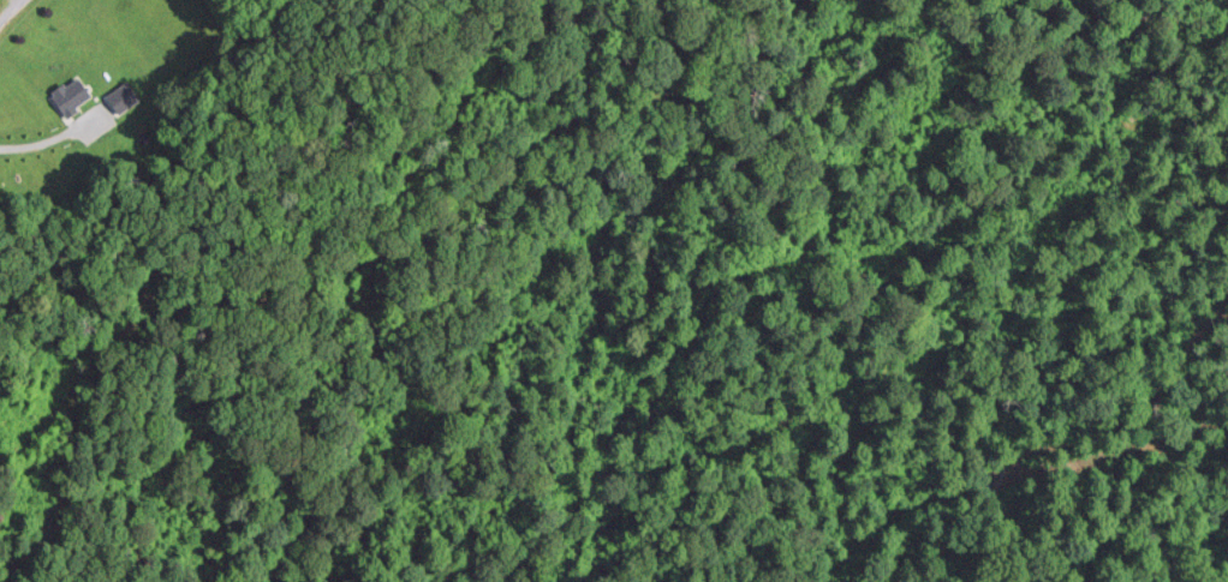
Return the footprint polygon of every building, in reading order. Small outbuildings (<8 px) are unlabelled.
[(69,113),(96,96),(80,72),(53,89),(69,113)]
